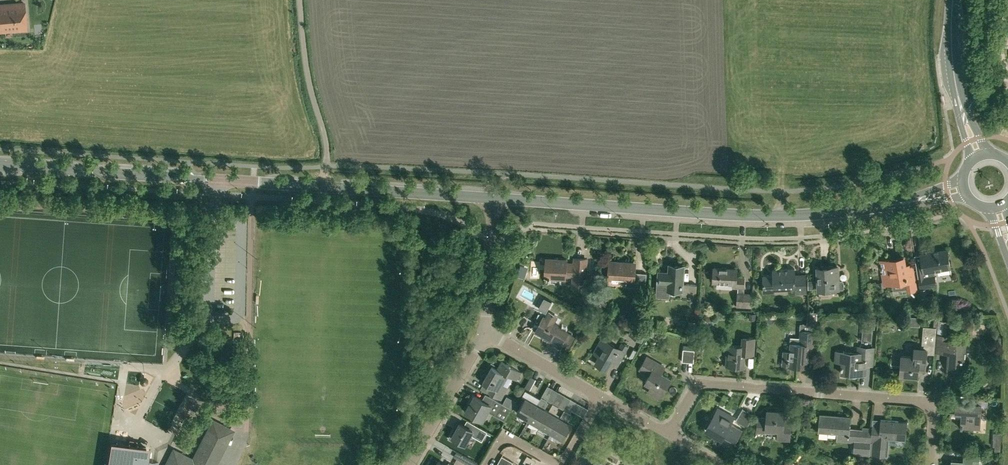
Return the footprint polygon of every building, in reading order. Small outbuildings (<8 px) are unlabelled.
[(26,29),(24,3),(0,5),(0,31),(26,29)] [(914,256),(918,277),(920,287),(936,284),(934,269),(950,266),(947,250),(914,256)] [(904,256),(880,261),(884,284),(905,281),(907,290),(916,289),(912,268),(906,269),(904,256)] [(585,286),(586,258),(575,258),(574,262),(566,261),(566,260),(547,258),(545,276),(565,277),(565,274),(574,274),(573,285),(585,286)] [(646,287),(647,273),(636,272),(636,262),(609,260),(608,278),(627,279),(626,286),(646,287)] [(670,296),(670,289),(681,289),(681,294),(697,295),(697,283),(682,283),(684,265),(669,264),(669,271),(659,271),(658,282),(657,282),(656,295),(670,296)] [(842,280),(839,280),(838,266),(831,266),(831,268),(818,268),(819,287),(832,287),(832,288),(843,288),(844,287),(844,281),(842,280)] [(752,307),(753,293),(743,293),(744,288),(745,277),(737,277),(738,268),(714,267),(713,281),(734,283),(733,287),(739,288),(738,306),(752,307)] [(784,288),(795,288),(795,293),(807,292),(806,274),(795,274),(794,268),(773,270),(773,275),(763,276),(764,292),(774,291),(774,287),(784,286),(784,288)] [(545,297),(539,307),(546,311),(552,300),(545,297)] [(568,332),(569,331),(558,325),(558,324),(555,322),(558,316),(554,313),(549,310),(545,317),(539,313),(533,328),(550,338),(550,339),(561,345),(567,349),(575,336),(568,332)] [(923,326),(921,348),(915,347),(914,356),(902,355),(900,374),(917,376),(918,363),(926,363),(927,353),(934,354),(936,328),(937,328),(938,319),(934,319),(933,326),(923,326)] [(938,320),(937,335),(936,351),(948,352),(947,366),(964,367),(966,341),(948,340),(949,335),(945,335),(946,321),(938,320)] [(642,342),(649,329),(631,324),(628,329),(630,330),(628,334),(642,342)] [(817,331),(800,329),(799,338),(791,337),(790,352),(784,351),(783,364),(789,365),(789,366),(805,367),(806,361),(814,361),(815,352),(817,334),(817,331)] [(618,364),(628,346),(622,342),(619,347),(602,337),(596,348),(601,351),(595,362),(607,369),(612,360),(618,364)] [(756,338),(749,337),(742,337),(741,346),(728,345),(727,365),(743,366),(744,353),(755,354),(756,338)] [(835,361),(843,361),(842,374),(857,375),(857,374),(867,375),(868,365),(873,365),(875,346),(857,345),(857,353),(844,352),(844,350),(843,351),(836,350),(835,361)] [(694,363),(695,350),(684,349),(683,362),(694,363)] [(660,399),(664,392),(663,392),(671,378),(661,373),(664,366),(647,356),(640,369),(649,374),(645,381),(650,384),(647,391),(660,399)] [(517,380),(521,372),(502,360),(497,369),(492,366),(482,382),(491,387),(488,392),(501,399),(508,387),(502,384),(507,375),(517,380)] [(537,379),(531,375),(525,386),(530,390),(537,379)] [(554,388),(548,385),(541,396),(547,399),(554,388)] [(565,395),(559,392),(553,403),(559,406),(565,395)] [(496,413),(502,402),(489,395),(486,401),(473,394),(468,402),(471,403),(467,410),(466,410),(482,419),(488,408),(496,413)] [(970,400),(969,404),(955,403),(954,413),(961,413),(960,427),(980,428),(981,405),(978,404),(979,397),(973,396),(972,400),(970,400)] [(517,412),(528,419),(537,404),(525,397),(517,412)] [(513,407),(517,400),(513,398),(509,405),(513,407)] [(576,401),(571,398),(564,409),(570,412),(576,401)] [(540,425),(551,432),(560,417),(555,414),(559,409),(557,408),(559,406),(553,403),(548,411),(540,425)] [(528,419),(540,425),(548,411),(537,404),(528,419)] [(722,437),(733,416),(718,408),(707,429),(722,437)] [(748,426),(754,414),(742,408),(736,420),(748,426)] [(756,431),(778,433),(778,438),(789,439),(791,424),(784,423),(785,411),(768,409),(767,416),(757,416),(756,431)] [(871,427),(871,430),(850,429),(851,417),(820,414),(818,430),(829,430),(828,434),(837,435),(837,441),(854,443),(853,455),(869,456),(869,457),(872,427),(871,427)] [(563,438),(571,424),(560,417),(551,432),(563,438)] [(871,441),(873,442),(872,455),(887,456),(889,438),(906,439),(907,422),(881,419),(880,427),(872,427),(871,441)] [(231,430),(213,421),(194,460),(174,449),(166,464),(213,464),(231,430)] [(483,438),(488,441),(493,434),(475,424),(473,429),(460,421),(456,429),(454,428),(448,438),(457,443),(459,440),(465,443),(470,434),(481,440),(483,438)] [(993,445),(995,446),(995,450),(1001,450),(1002,432),(994,432),(993,445)] [(150,447),(111,440),(107,464),(147,464),(150,447)] [(972,464),(978,464),(979,453),(964,452),(963,460),(951,460),(951,464),(972,464)] [(499,461),(506,464),(511,464),(513,461),(502,455),(499,461)] [(480,463),(467,456),(464,462),(470,464),(479,464),(480,463)]
